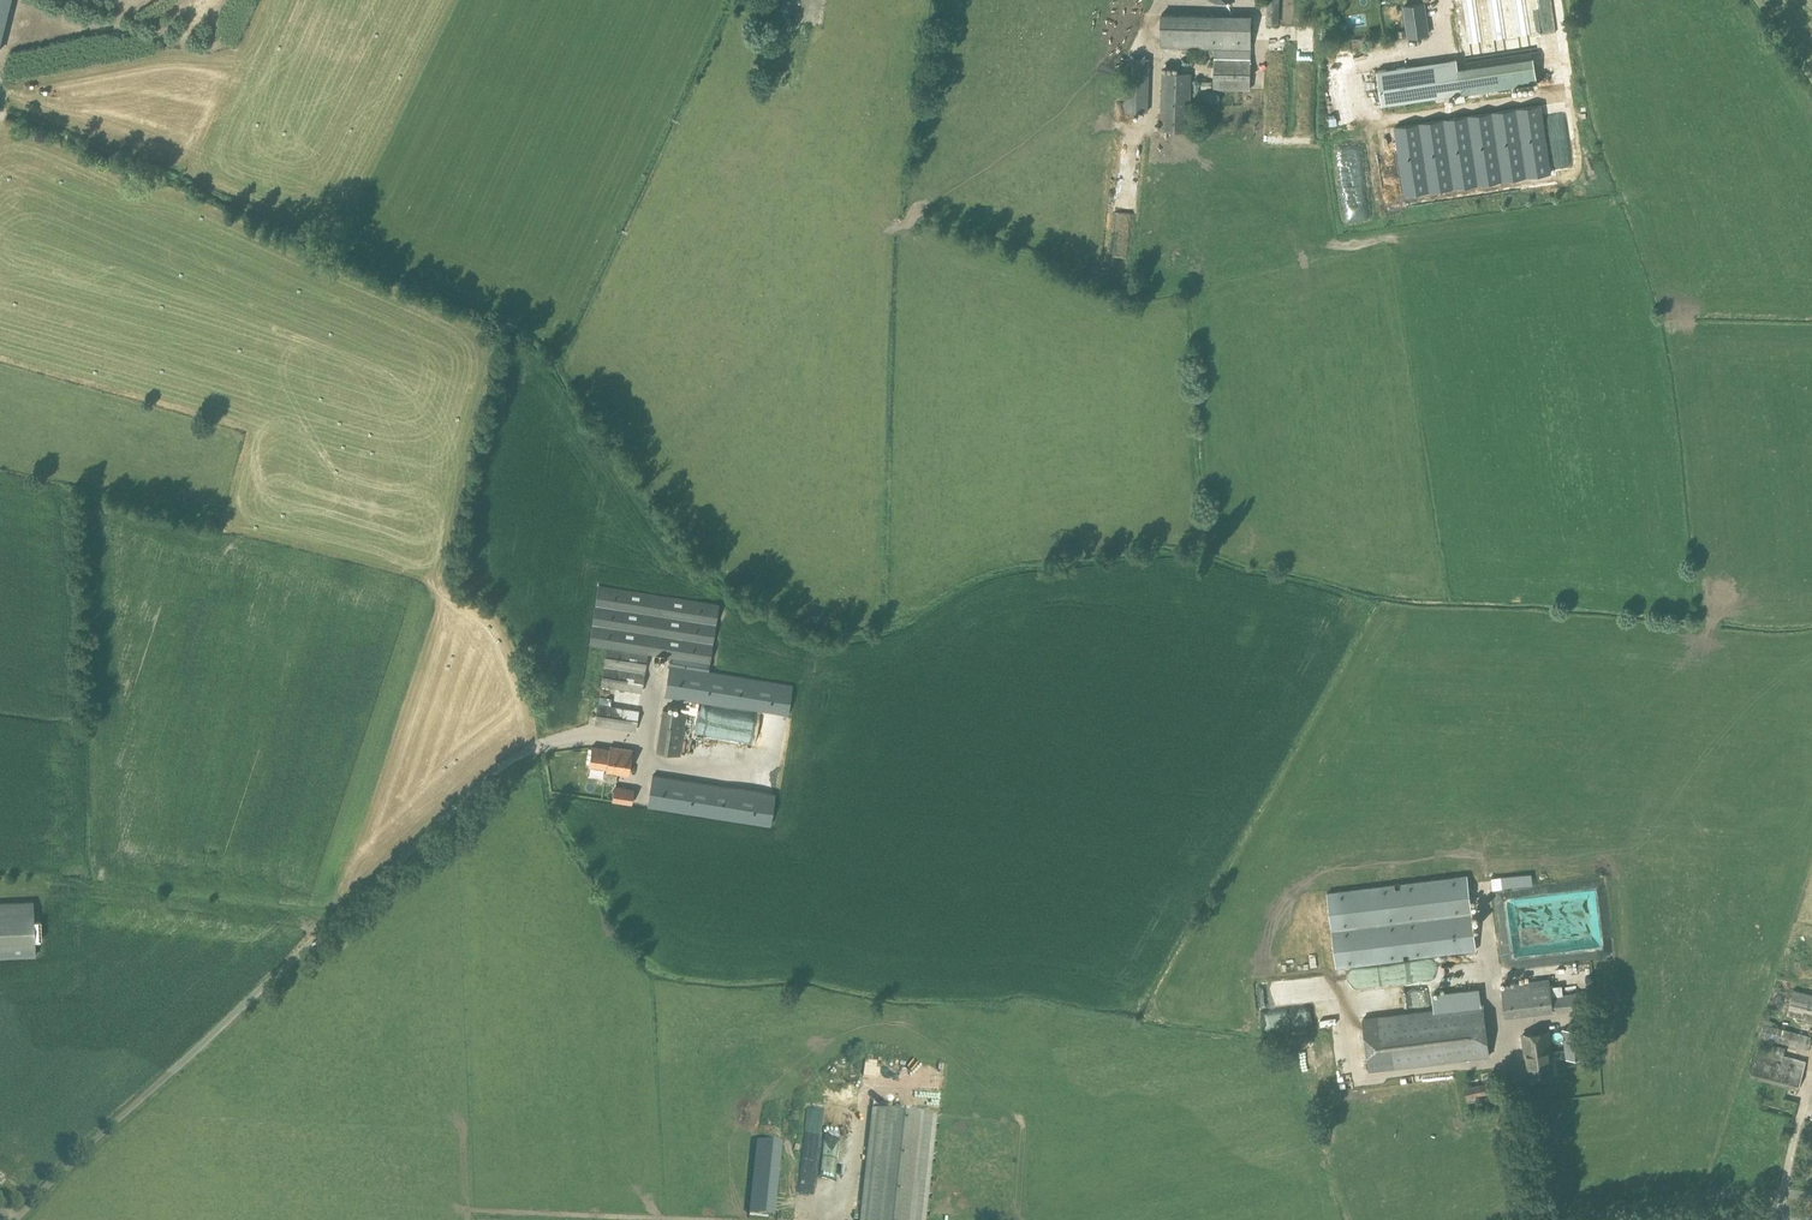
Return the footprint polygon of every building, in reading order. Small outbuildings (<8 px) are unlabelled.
[(1281,0),(1268,0),(1267,17),(1281,18),(1281,0)] [(1464,57),(1535,46),(1529,0),(1456,0),(1464,57)] [(1429,33),(1424,2),(1404,5),(1409,36),(1429,33)] [(1162,14),(1161,46),(1214,47),(1214,88),(1249,89),(1250,15),(1162,14)] [(1127,57),(1125,111),(1149,112),(1150,57),(1127,57)] [(1461,94),(1538,83),(1534,57),(1466,67),(1458,68),(1456,58),(1376,70),(1381,105),(1461,93),(1461,94)] [(1191,73),(1163,72),(1161,129),(1190,130),(1191,73)] [(1207,81),(1196,82),(1197,90),(1207,89),(1207,81)] [(1395,127),(1405,195),(1551,173),(1541,105),(1395,127)] [(1340,120),(1341,127),(1354,126),(1353,119),(1340,120)] [(1117,182),(1115,236),(1128,237),(1130,182),(1117,182)] [(599,585),(590,644),(607,646),(601,686),(642,692),(648,655),(648,654),(648,653),(672,656),(670,665),(708,670),(719,603),(599,585)] [(585,652),(594,654),(596,646),(587,645),(585,652)] [(670,665),(665,695),(731,706),(788,715),(793,684),(734,674),(708,670),(670,665)] [(599,703),(595,724),(636,731),(639,710),(599,703)] [(681,755),(687,712),(663,708),(656,751),(681,755)] [(629,775),(633,748),(610,745),(610,749),(592,746),(589,765),(607,768),(604,781),(616,783),(617,774),(629,775)] [(653,775),(648,806),(743,821),(771,825),(776,794),(719,785),(653,775)] [(631,799),(632,789),(613,788),(612,798),(631,799)] [(1530,873),(1487,875),(1488,888),(1531,887),(1530,873)] [(1338,968),(1476,950),(1467,875),(1328,893),(1338,968)] [(1530,895),(1501,899),(1508,951),(1557,945),(1554,917),(1544,918),(1543,910),(1527,912),(1526,904),(1532,903),(1530,895)] [(35,956),(33,902),(0,903),(0,958),(35,956)] [(1576,989),(1575,973),(1552,974),(1553,990),(1576,989)] [(1506,1013),(1553,1007),(1549,979),(1503,985),(1506,1013)] [(1794,989),(1788,1015),(1811,1020),(1811,994),(1794,989)] [(1554,1010),(1584,1007),(1582,992),(1552,996),(1554,1010)] [(1301,999),(1301,1012),(1320,1012),(1320,999),(1301,999)] [(1370,1071),(1490,1056),(1483,1003),(1364,1018),(1370,1071)] [(1300,1004),(1281,1005),(1281,1012),(1300,1011),(1300,1004)] [(1326,1007),(1326,1021),(1346,1021),(1346,1006),(1326,1007)] [(1809,1050),(1811,1037),(1811,1036),(1762,1023),(1758,1037),(1809,1050)] [(1567,1059),(1587,1056),(1583,1026),(1563,1029),(1567,1059)] [(1560,1030),(1524,1034),(1529,1077),(1555,1074),(1552,1048),(1562,1046),(1560,1030)] [(1757,1049),(1750,1076),(1798,1089),(1805,1062),(1769,1052),(1757,1049)] [(1477,1100),(1476,1096),(1492,1093),(1489,1082),(1465,1087),(1469,1102),(1477,1100)] [(938,1117),(873,1110),(861,1219),(926,1219),(938,1117)]
